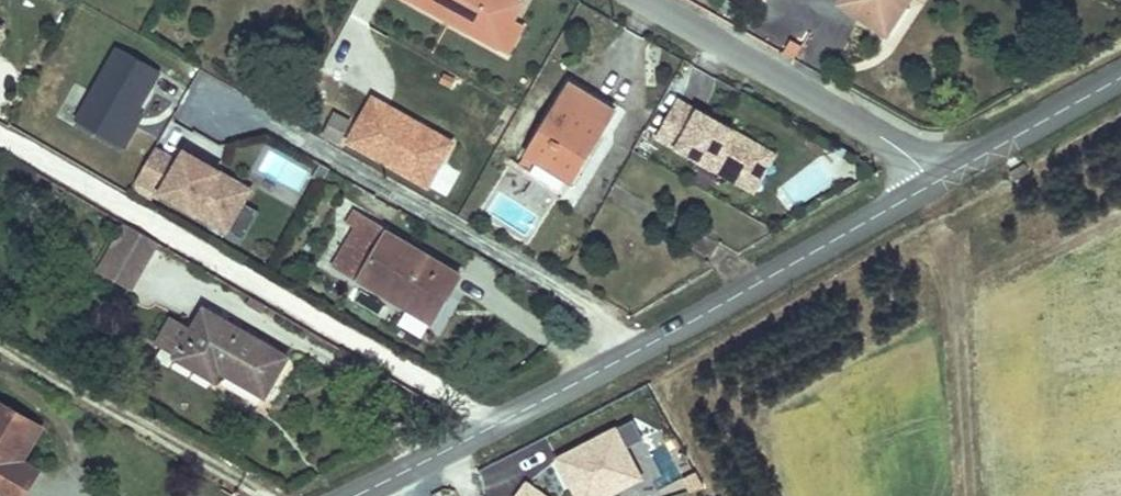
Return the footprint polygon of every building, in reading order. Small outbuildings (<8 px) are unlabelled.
[(486,47),(499,24),(508,29),(509,27),(520,9),(504,0),(401,0),(486,47)] [(838,3),(870,24),(886,34),(904,5),(907,0),(840,0),(838,3)] [(519,33),(509,27),(508,29),(499,24),(486,47),(505,58),(519,33)] [(159,72),(115,47),(71,124),(115,149),(159,72)] [(448,92),(451,85),(443,82),(440,88),(448,92)] [(611,117),(567,89),(524,159),(563,184),(580,156),(585,159),(611,117)] [(373,97),(346,144),(429,191),(455,143),(373,97)] [(736,190),(756,154),(677,108),(656,143),(736,190)] [(339,141),(349,120),(333,112),(322,133),(339,141)] [(251,188),(180,148),(173,160),(153,196),(223,236),(227,229),(242,203),(251,188)] [(153,196),(173,160),(155,149),(131,193),(149,203),(153,196)] [(750,198),(771,162),(756,154),(736,190),(750,198)] [(580,156),(563,184),(567,186),(585,159),(580,156)] [(332,186),(322,180),(313,196),(323,202),(332,186)] [(257,212),(242,203),(227,229),(243,238),(257,212)] [(389,297),(433,320),(453,283),(343,224),(337,236),(345,241),(330,272),(386,304),(389,297)] [(154,241),(124,225),(99,273),(129,289),(154,241)] [(225,372),(270,397),(292,359),(202,308),(189,330),(171,319),(157,343),(175,354),(174,356),(220,382),(225,372)] [(40,474),(23,464),(43,432),(0,406),(0,495),(26,495),(40,474)] [(632,423),(618,430),(626,447),(641,440),(632,423)] [(555,458),(574,495),(609,495),(642,479),(626,447),(618,430),(616,428),(555,458)] [(702,473),(685,479),(690,493),(706,487),(702,473)] [(512,495),(544,495),(524,481),(512,495)]
